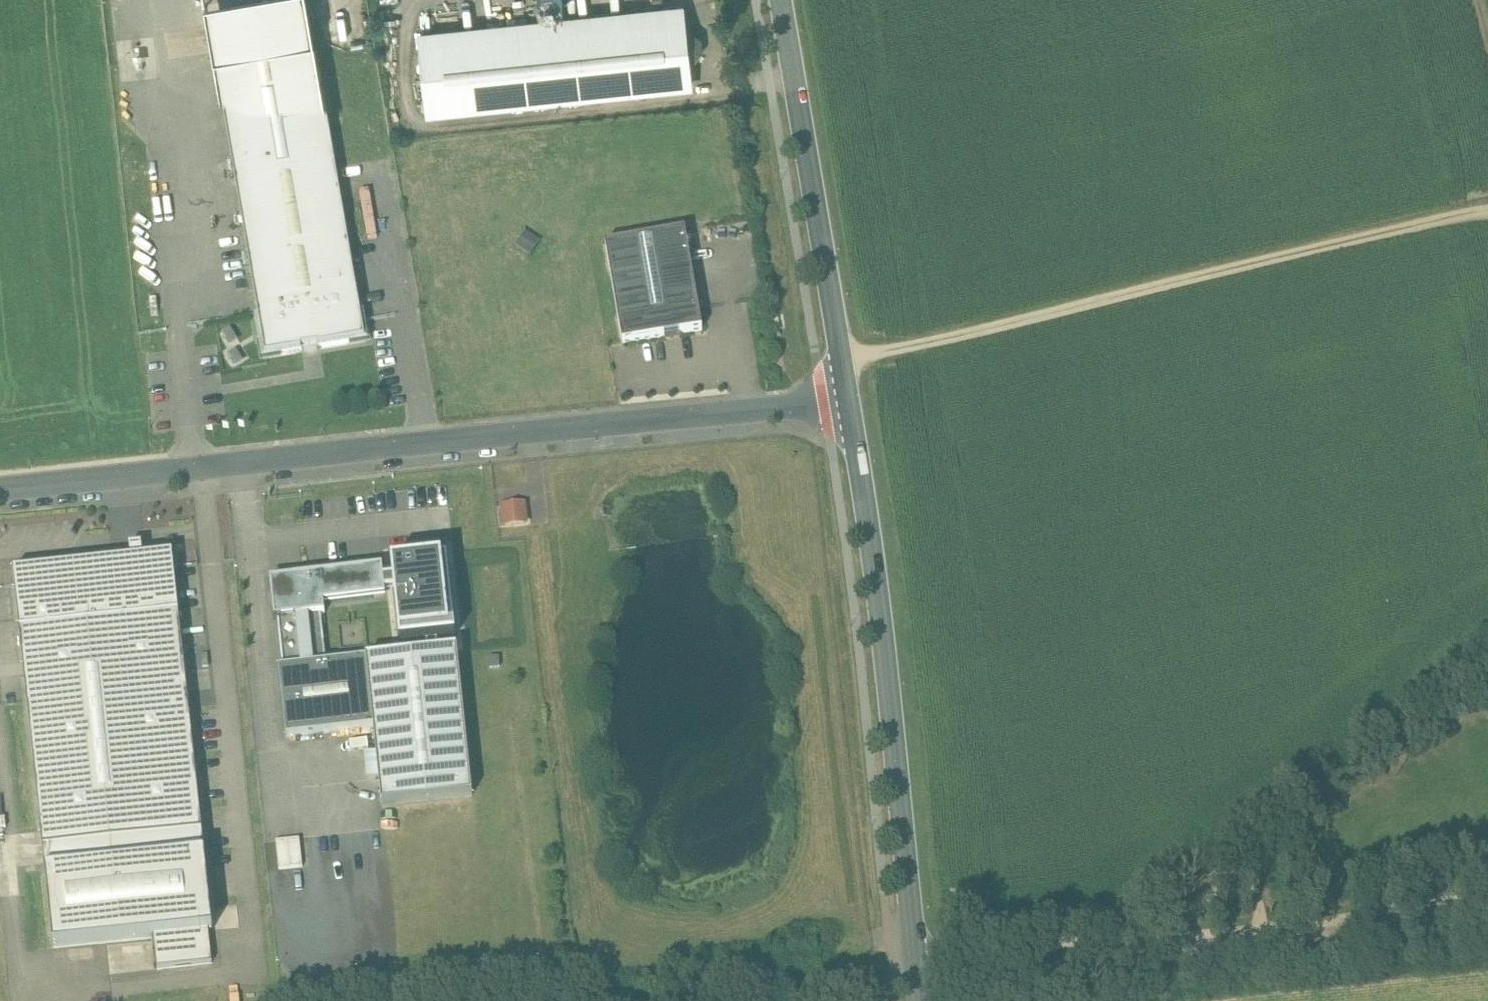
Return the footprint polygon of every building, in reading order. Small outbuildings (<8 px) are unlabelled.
[(205,2),(214,53),(313,36),(307,0),(218,0),(205,2)] [(538,2),(538,5),(540,8),(542,11),(544,12),(547,13),(549,14),(551,14),(553,14),(556,13),(558,11),(561,8),(562,6),(563,4),(563,1),(563,0),(538,0),(538,2)] [(681,5),(421,34),(429,114),(690,86),(681,5)] [(313,36),(214,53),(258,312),(358,295),(313,36)] [(685,230),(606,244),(619,323),(699,310),(685,230)] [(358,295),(258,312),(266,358),(365,340),(358,295)] [(699,310),(619,323),(623,344),(703,331),(699,310)] [(524,507),(504,509),(506,528),(526,526),(524,507)] [(131,562),(14,574),(54,948),(155,937),(158,969),(213,963),(209,931),(213,931),(174,557),(144,560),(143,548),(130,549),(131,562)] [(321,577),(271,583),(274,609),(275,622),(279,622),(284,670),(327,665),(322,617),(326,617),(324,606),(386,600),(383,571),(321,578),(321,577)] [(458,652),(368,661),(375,729),(374,729),(382,806),(473,797),(458,652)] [(284,670),(280,671),(287,738),(374,729),(375,729),(368,661),(327,665),(284,670)] [(278,867),(303,866),(301,839),(276,840),(278,867)]
